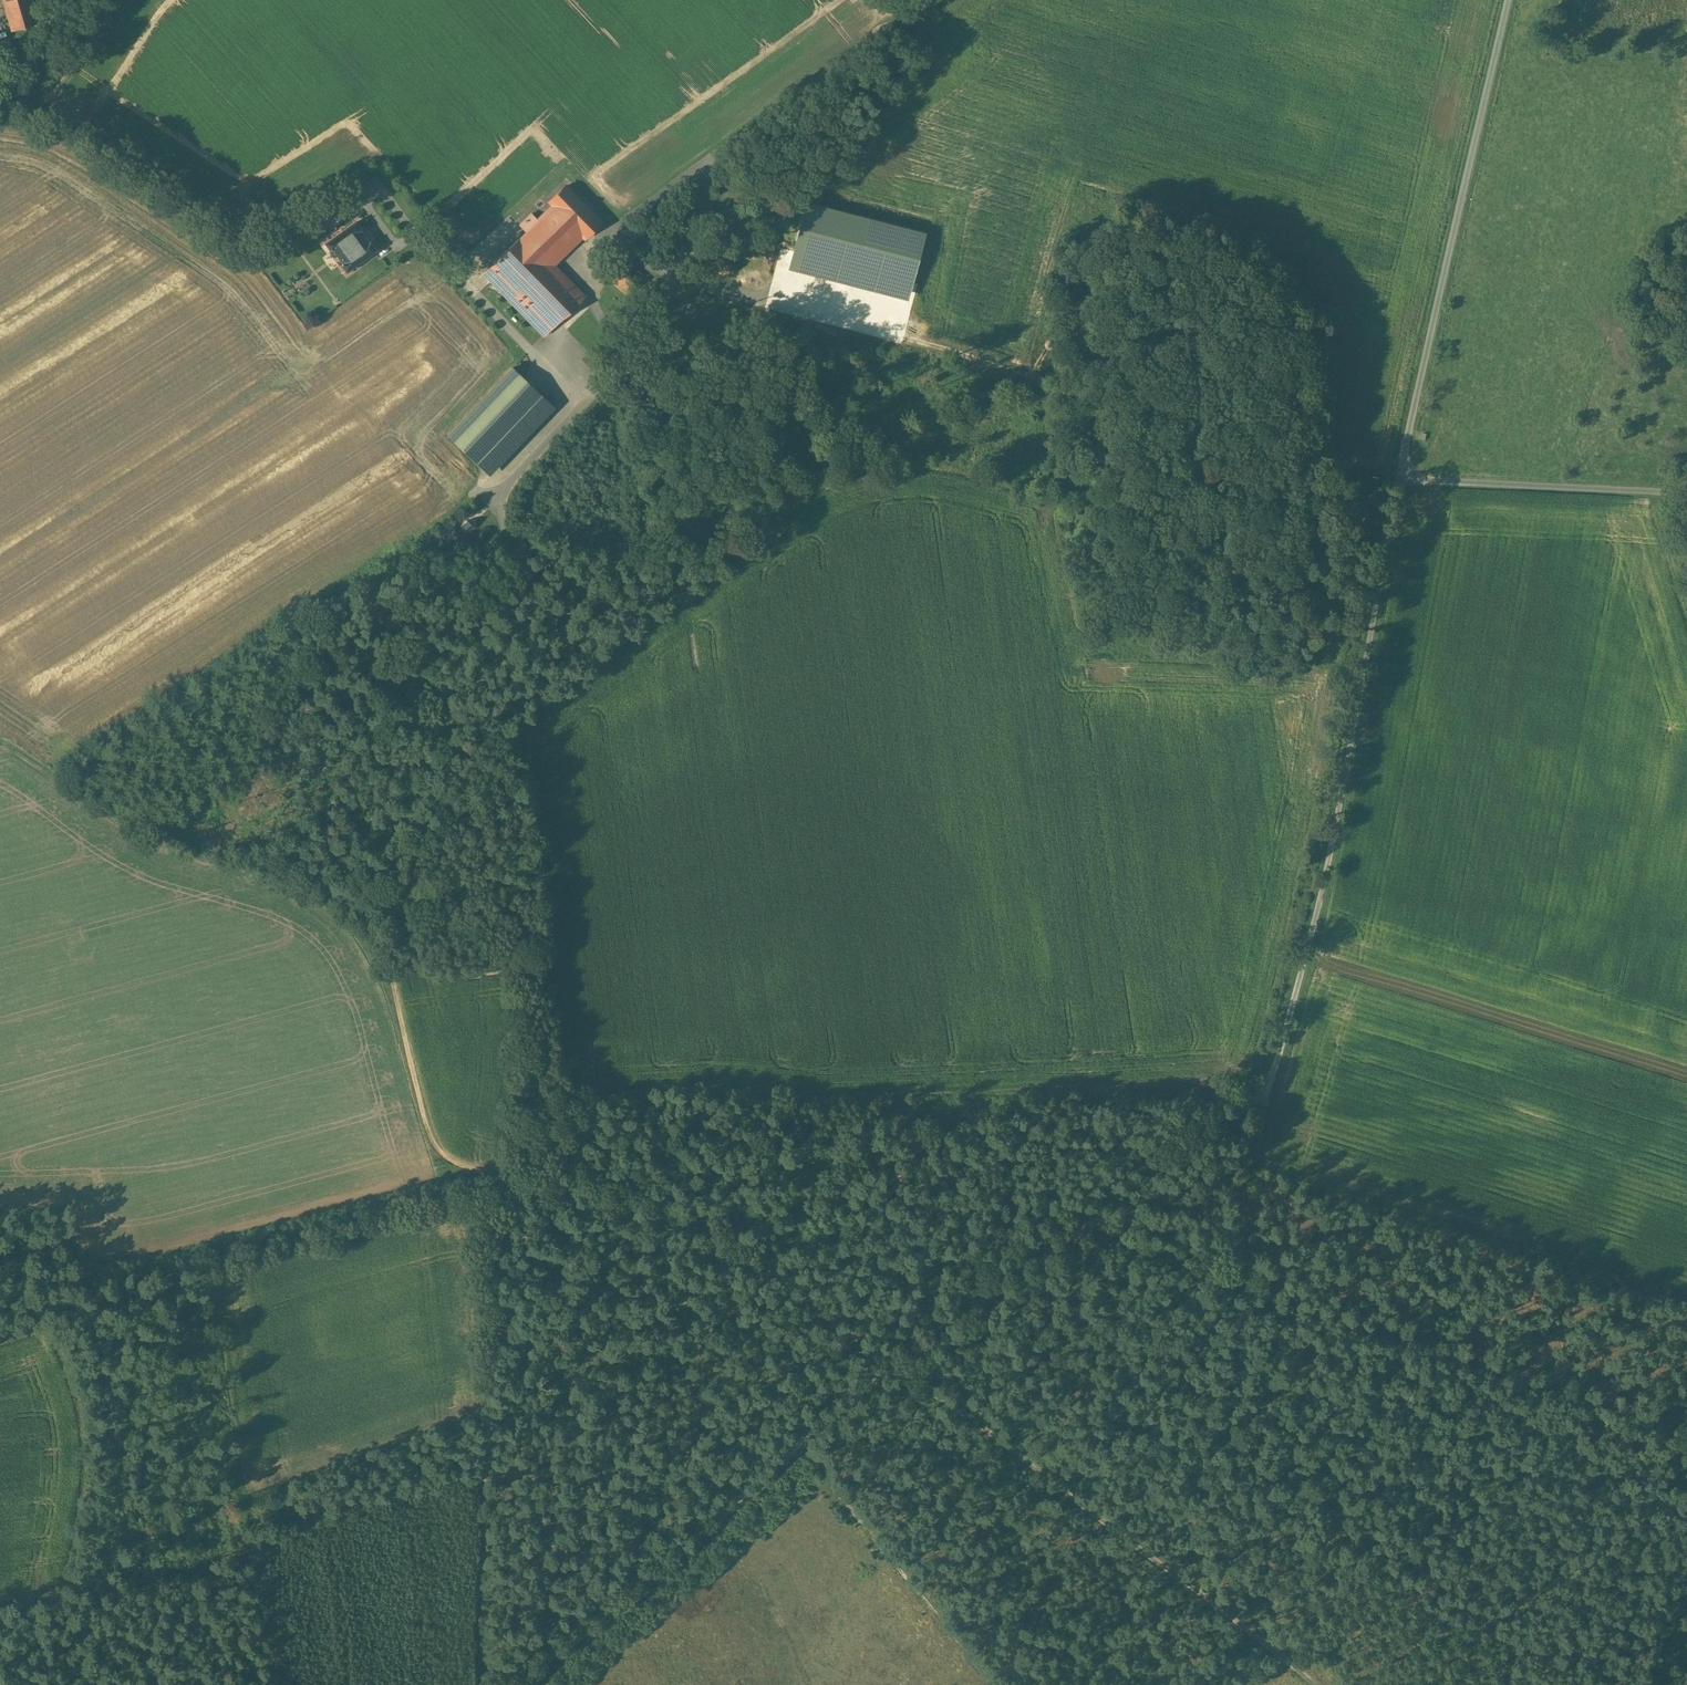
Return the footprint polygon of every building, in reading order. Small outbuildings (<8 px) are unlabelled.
[(12,31),(38,23),(31,0),(3,0),(12,31)] [(557,193),(544,181),(534,191),(545,202),(550,198),(551,199),(557,193)] [(557,193),(551,199),(550,198),(545,202),(539,208),(545,213),(538,220),(531,213),(519,224),(526,231),(551,257),(571,237),(576,243),(584,236),(585,237),(601,222),(565,185),(557,193)] [(340,202),(325,213),(336,228),(351,217),(340,202)] [(355,222),(326,243),(332,251),(334,249),(343,262),(341,264),(347,271),(375,250),(370,242),(369,243),(359,230),(360,229),(355,222)] [(571,237),(551,257),(526,231),(519,238),(580,301),(586,295),(555,264),(576,243),(571,237)] [(580,301),(519,238),(498,259),(559,321),(580,301)] [(642,274),(623,258),(607,277),(617,286),(627,294),(642,274)] [(559,321),(498,259),(483,273),(544,336),(559,321)] [(513,367),(448,435),(481,465),(545,397),(513,367)]
